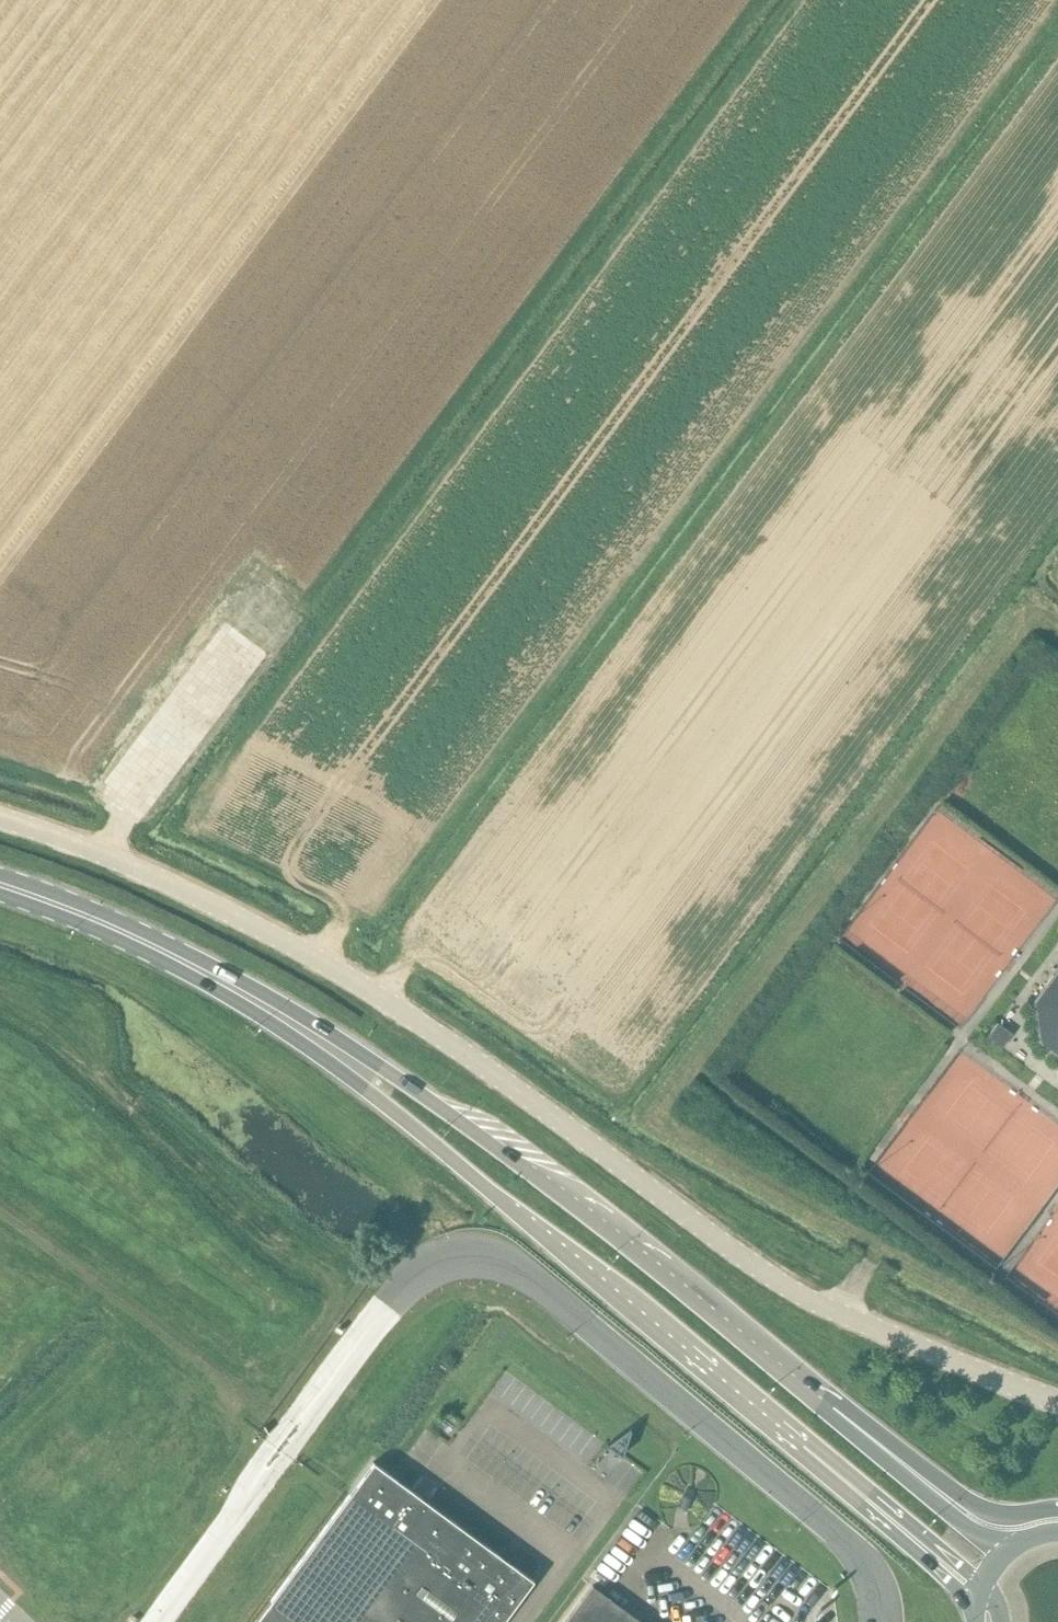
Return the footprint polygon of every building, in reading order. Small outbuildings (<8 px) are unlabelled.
[(1038,1003),(1044,1040),(1057,1051),(1057,975),(1038,1003)] [(986,1034),(1001,1045),(1013,1029),(998,1018),(986,1034)] [(534,1579),(506,1559),(419,1494),(374,1461),(348,1496),(255,1621),(502,1621),(534,1579)] [(592,1584),(564,1621),(643,1621),(592,1584)]
